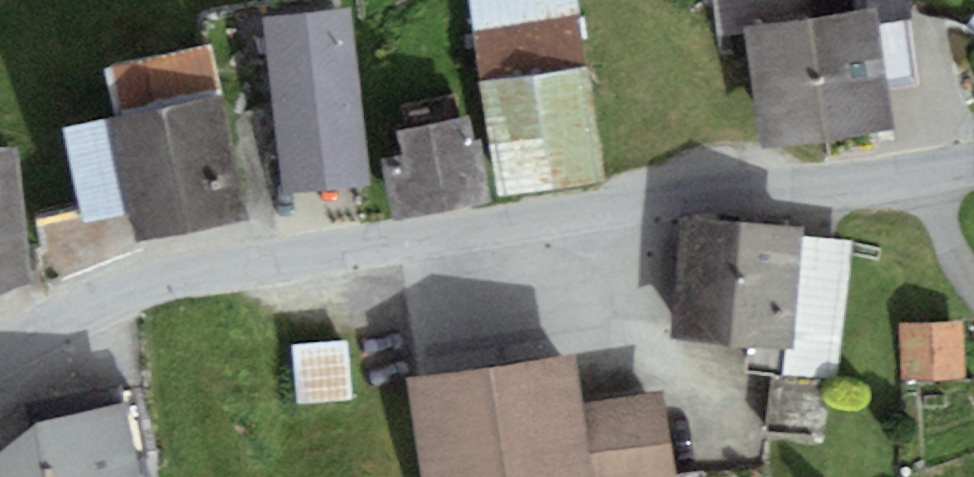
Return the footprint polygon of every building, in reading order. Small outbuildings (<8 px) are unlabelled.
[(512,198),(614,184),(588,0),(485,0),(512,198)] [(886,12),(759,30),(775,150),(903,133),(886,12)] [(371,67),(268,73),(275,187),(377,181),(371,67)] [(243,101),(126,118),(144,242),(262,225),(243,101)] [(482,124),(411,133),(416,168),(396,171),(402,222),(494,209),(482,124)] [(0,158),(0,302),(44,298),(30,155),(0,158)] [(816,238),(689,227),(679,343),(806,355),(816,238)] [(963,331),(902,331),(903,390),(963,389),(963,331)] [(357,350),(301,354),(306,411),(361,407),(357,350)] [(417,384),(429,476),(593,476),(578,362),(417,384)] [(593,409),(603,476),(680,476),(669,398),(593,409)] [(0,461),(0,476),(155,476),(143,410),(41,427),(0,461)]
